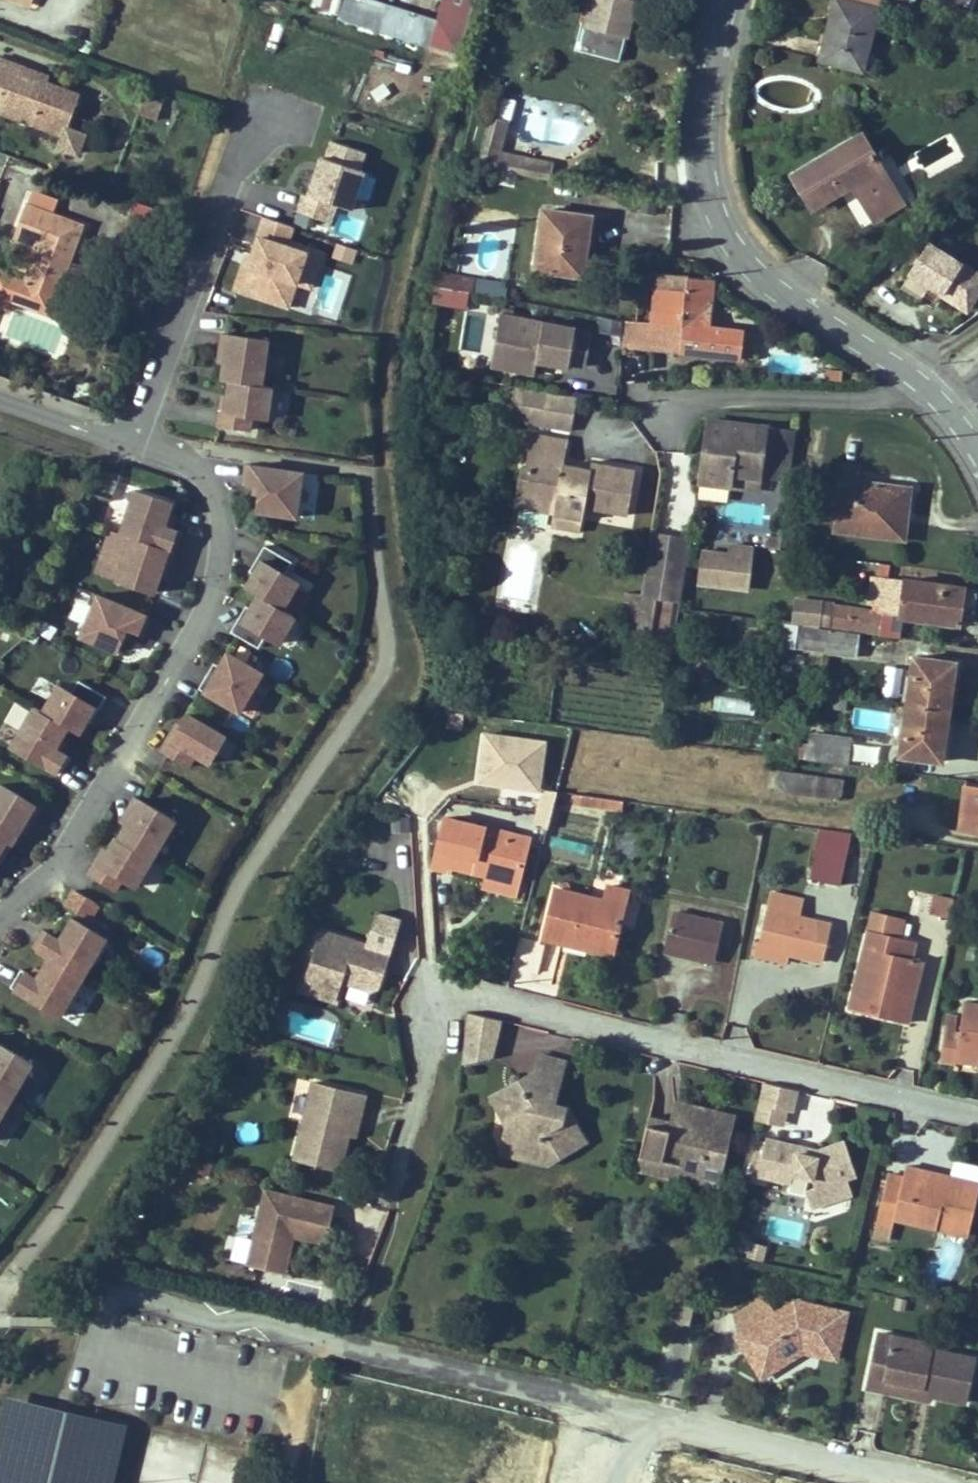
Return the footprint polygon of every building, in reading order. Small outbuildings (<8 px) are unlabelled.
[(437,19),(377,0),(312,0),(309,10),(430,48),(437,19)] [(474,0),(442,0),(437,19),(430,48),(459,57),(474,0)] [(636,0),(593,0),(587,23),(582,22),(575,49),(619,61),(626,35),(627,35),(636,0)] [(862,71),(879,9),(877,8),(879,0),(835,0),(825,36),(831,38),(825,61),(862,71)] [(825,36),(819,59),(825,61),(831,38),(825,36)] [(0,107),(0,113),(61,135),(66,137),(68,130),(81,96),(46,82),(23,74),(25,68),(0,59),(0,93),(4,95),(0,107)] [(46,82),(48,76),(25,68),(23,74),(46,82)] [(157,123),(163,104),(145,98),(139,117),(157,123)] [(946,114),(956,112),(954,100),(943,102),(946,114)] [(550,179),(554,162),(502,151),(510,120),(491,116),(479,164),(550,179)] [(56,147),(75,154),(82,135),(68,130),(66,137),(61,135),(56,147)] [(902,204),(877,162),(861,135),(793,176),(813,208),(853,184),(875,220),(902,204)] [(362,156),(314,141),(291,212),(324,223),(329,208),(343,213),(362,156)] [(50,213),(55,199),(32,190),(16,236),(41,245),(28,283),(14,278),(13,279),(0,274),(0,305),(8,308),(11,298),(51,313),(83,225),(50,213)] [(138,204),(115,265),(160,282),(183,221),(138,204)] [(258,209),(234,288),(307,310),(327,246),(290,234),(294,220),(258,209)] [(583,275),(591,216),(543,209),(535,269),(583,275)] [(335,213),(332,233),(361,236),(363,216),(335,213)] [(336,239),(333,254),(353,259),(356,244),(336,239)] [(910,278),(968,312),(977,296),(977,276),(929,246),(910,278)] [(338,318),(349,271),(324,264),(312,311),(338,318)] [(473,292),(476,278),(439,271),(436,285),(439,286),(473,292)] [(655,288),(686,290),(688,277),(656,274),(655,288)] [(741,359),(744,331),(709,327),(714,280),(706,279),(706,277),(702,277),(701,278),(688,277),(686,290),(655,288),(651,322),(628,320),(627,348),(652,350),(655,322),(683,327),(681,353),(741,359)] [(470,308),(473,292),(439,286),(436,302),(470,308)] [(511,330),(513,317),(500,315),(498,328),(511,330)] [(586,366),(592,335),(575,332),(576,328),(513,317),(511,330),(498,328),(493,353),(531,360),(531,356),(537,357),(536,361),(537,361),(569,367),(570,363),(586,366)] [(681,353),(683,327),(655,322),(652,350),(681,353)] [(261,385),(268,340),(222,333),(220,349),(225,350),(223,364),(221,379),(229,380),(261,385)] [(223,364),(225,350),(220,349),(217,363),(223,364)] [(535,373),(537,361),(536,361),(537,357),(531,356),(531,360),(493,353),(491,366),(535,373)] [(845,370),(830,369),(829,379),(844,380),(845,370)] [(267,418),(272,387),(261,385),(229,380),(227,396),(224,410),(220,410),(218,425),(249,429),(252,415),(267,418)] [(513,420),(519,386),(512,385),(506,419),(513,420)] [(545,426),(551,392),(519,386),(513,420),(545,426)] [(570,430),(576,397),(551,392),(545,426),(570,430)] [(789,481),(796,430),(708,419),(700,482),(730,486),(732,474),(761,477),(789,481)] [(627,515),(636,469),(592,461),(590,468),(589,474),(580,472),(581,466),(564,463),(568,439),(532,432),(525,469),(542,472),(535,511),(553,514),(582,519),(584,507),(627,515)] [(899,518),(903,486),(859,480),(861,465),(843,463),(834,531),(905,540),(907,519),(899,518)] [(295,521),(302,476),(245,468),(242,488),(254,490),(259,491),(258,499),(256,515),(295,521)] [(535,511),(542,472),(525,469),(518,508),(535,511)] [(759,490),(761,477),(732,474),(730,486),(759,490)] [(907,519),(911,487),(903,486),(899,518),(907,519)] [(179,536),(162,530),(170,507),(132,495),(118,538),(128,541),(169,555),(172,556),(179,536)] [(580,532),(582,519),(553,514),(551,527),(580,532)] [(680,602),(690,537),(651,532),(641,594),(640,603),(656,605),(657,599),(680,602)] [(781,549),(782,537),(767,535),(765,547),(781,549)] [(154,602),(169,555),(128,541),(112,588),(154,602)] [(748,589),(753,545),(731,543),(730,553),(703,550),(699,583),(748,589)] [(250,575),(253,577),(243,595),(253,601),(284,617),(300,587),(284,578),(291,566),(263,551),(250,575)] [(960,616),(963,589),(964,588),(879,576),(874,608),(822,602),(819,626),(880,634),(885,607),(901,609),(900,615),(902,616),(959,623),(960,616)] [(973,618),(977,591),(963,589),(960,616),(973,618)] [(116,660),(126,635),(137,640),(146,618),(96,597),(77,644),(116,660)] [(819,626),(822,602),(797,598),(794,623),(819,626)] [(245,609),(230,635),(259,651),(262,646),(275,653),(293,623),(284,617),(253,601),(248,610),(245,609)] [(899,639),(902,616),(900,615),(901,609),(885,607),(880,634),(879,636),(899,639)] [(805,650),(808,628),(798,626),(795,648),(805,650)] [(826,653),(829,631),(808,628),(805,650),(826,653)] [(857,657),(860,633),(829,629),(829,631),(826,653),(857,657)] [(198,692),(203,695),(201,698),(237,719),(262,676),(225,656),(217,669),(213,667),(198,692)] [(946,694),(948,679),(953,680),(955,662),(914,657),(907,706),(948,711),(950,695),(946,694)] [(67,762),(56,756),(69,734),(77,739),(94,707),(58,688),(44,714),(34,708),(7,753),(55,782),(67,762)] [(941,761),(944,743),(939,743),(941,728),(946,729),(948,711),(907,706),(900,755),(941,761)] [(855,726),(884,729),(886,714),(857,711),(855,726)] [(224,735),(188,716),(169,751),(204,770),(224,735)] [(538,789),(545,741),(485,733),(479,781),(538,789)] [(848,765),(852,739),(810,733),(809,745),(784,741),(782,756),(848,765)] [(841,799),(843,779),(777,769),(775,789),(841,799)] [(966,782),(960,827),(977,829),(977,784),(966,782)] [(27,818),(32,821),(40,808),(0,784),(0,837),(12,844),(27,818)] [(548,828),(557,791),(544,789),(535,825),(548,828)] [(580,804),(582,795),(575,794),(573,803),(580,804)] [(596,806),(597,797),(582,795),(580,804),(596,806)] [(134,891),(176,822),(135,797),(118,825),(123,828),(108,852),(103,849),(86,878),(111,893),(118,882),(134,891)] [(623,810),(624,801),(597,797),(596,806),(623,810)] [(518,883),(529,838),(445,817),(438,848),(455,853),(451,866),(488,875),(518,883)] [(840,885),(852,832),(821,828),(810,878),(840,885)] [(12,844),(0,837),(0,855),(4,857),(12,844)] [(451,866),(455,853),(438,848),(433,868),(450,872),(451,866)] [(515,894),(518,883),(488,875),(485,887),(515,894)] [(64,902),(94,915),(101,898),(72,885),(64,902)] [(624,906),(628,890),(609,886),(605,902),(624,906)] [(614,946),(624,906),(605,902),(556,889),(544,937),(564,942),(566,935),(614,946)] [(799,917),(803,899),(772,892),(768,911),(799,917)] [(949,917),(953,900),(933,895),(930,913),(949,917)] [(823,961),(831,925),(799,917),(768,911),(766,910),(759,942),(790,949),(789,954),(823,961)] [(380,985),(401,920),(376,912),(366,945),(320,930),(301,990),(336,1001),(342,981),(371,990),(380,985)] [(716,956),(723,924),(673,912),(664,951),(691,957),(693,950),(716,956)] [(899,937),(903,919),(873,912),(869,930),(899,937)] [(59,1026),(107,944),(68,922),(56,943),(45,936),(32,958),(44,965),(34,983),(21,976),(9,997),(59,1026)] [(890,1019),(896,994),(913,998),(922,961),(910,958),(915,941),(899,937),(869,930),(849,1009),(890,1019)] [(614,946),(566,935),(564,942),(612,954),(614,946)] [(787,962),(789,954),(790,949),(759,942),(757,942),(754,955),(787,962)] [(714,962),(716,956),(693,950),(691,957),(714,962)] [(907,1023),(913,998),(896,994),(890,1019),(907,1023)] [(964,1001),(960,1032),(955,1032),(958,1016),(947,1015),(941,1060),(957,1062),(958,1055),(977,1058),(977,1003),(964,1001)] [(502,1024),(467,1017),(462,1068),(494,1061),(502,1024)] [(270,1046),(273,1035),(259,1032),(256,1042),(270,1046)] [(540,1099),(555,1090),(561,1050),(533,1044),(529,1056),(548,1084),(536,1092),(540,1099)] [(31,1064),(0,1047),(0,1120),(31,1064)] [(958,1055),(957,1062),(977,1065),(977,1058),(958,1055)] [(529,1056),(510,1070),(517,1080),(492,1098),(504,1116),(500,1128),(535,1138),(544,1152),(581,1129),(555,1090),(540,1099),(536,1092),(548,1084),(529,1056)] [(492,1098),(517,1080),(510,1070),(486,1086),(492,1098)] [(795,1079),(763,1071),(757,1093),(789,1102),(795,1079)] [(349,1134),(355,1112),(361,1114),(365,1095),(313,1082),(294,1158),(341,1169),(349,1134)] [(648,1108),(641,1135),(684,1146),(680,1162),(696,1166),(701,1151),(719,1155),(728,1113),(706,1108),(708,1099),(671,1089),(665,1112),(648,1108)] [(789,1102),(757,1093),(754,1108),(786,1116),(789,1102)] [(708,1099),(706,1108),(728,1113),(730,1105),(708,1099)] [(355,1136),(361,1114),(355,1112),(349,1134),(355,1136)] [(544,1152),(535,1138),(500,1128),(496,1141),(542,1154),(544,1152)] [(848,1136),(819,1145),(764,1132),(756,1169),(788,1180),(790,1170),(813,1173),(817,1184),(806,1187),(812,1206),(853,1192),(848,1177),(861,1172),(848,1136)] [(696,1166),(680,1162),(684,1146),(641,1135),(634,1160),(713,1180),(719,1155),(701,1151),(696,1166)] [(969,1212),(977,1177),(900,1157),(897,1170),(882,1167),(871,1216),(886,1219),(889,1209),(930,1218),(934,1204),(969,1212)] [(209,1178),(214,1164),(200,1159),(195,1173),(209,1178)] [(288,1259),(295,1231),(327,1239),(335,1206),(265,1189),(247,1264),(275,1271),(279,1257),(288,1259)] [(969,1212),(934,1204),(930,1218),(966,1226),(969,1212)] [(327,1239),(295,1231),(294,1237),(325,1245),(327,1239)] [(233,1233),(231,1257),(245,1259),(248,1234),(233,1233)] [(285,1274),(288,1259),(279,1257),(275,1271),(285,1274)] [(696,1293),(681,1290),(674,1323),(689,1326),(696,1293)] [(846,1306),(801,1294),(771,1312),(737,1333),(733,1336),(757,1374),(799,1348),(833,1356),(846,1306)] [(737,1333),(771,1312),(762,1297),(732,1316),(737,1333)] [(858,1386),(877,1391),(881,1377),(924,1386),(922,1394),(956,1401),(965,1358),(919,1349),(921,1342),(869,1331),(858,1386)] [(920,1400),(922,1394),(924,1386),(881,1377),(877,1391),(920,1400)]
